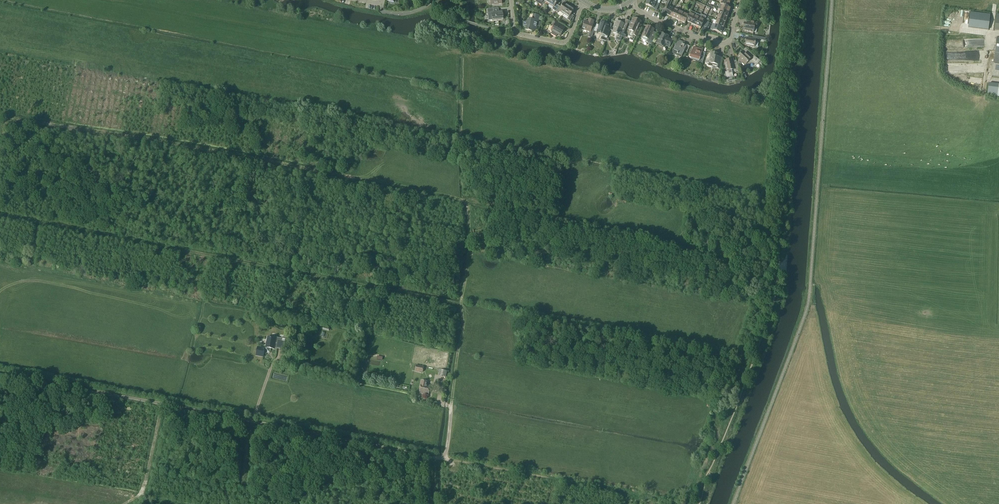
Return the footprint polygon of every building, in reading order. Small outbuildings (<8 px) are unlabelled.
[(555,12),(559,6),(556,4),(559,0),(552,0),(549,5),(554,8),(553,10),(555,12)] [(656,11),(659,5),(648,0),(646,5),(651,7),(651,9),(656,11)] [(561,8),(559,6),(555,12),(558,13),(559,11),(564,15),(569,7),(564,3),(561,8)] [(732,8),(729,7),(729,8),(723,5),(721,10),(730,13),(732,8)] [(569,18),(568,20),(570,22),(574,16),(571,15),(574,10),(574,9),(574,8),(571,6),(570,6),(570,7),(569,7),(564,15),(569,18)] [(665,15),(670,17),(674,8),(669,6),(665,14),(665,15)] [(670,17),(675,19),(679,11),(674,8),(670,17)] [(488,9),(488,14),(489,21),(493,21),(504,20),(503,12),(494,13),(493,9),(488,9)] [(719,15),(728,18),(730,13),(721,10),(719,15)] [(684,13),(679,11),(675,19),(680,22),(684,13)] [(970,12),(968,27),(989,29),(990,14),(970,12)] [(680,22),(685,24),(686,22),(689,15),(684,13),(680,22)] [(686,22),(691,24),(695,15),(690,13),(689,15),(686,22)] [(533,32),(534,27),(537,27),(538,26),(540,26),(542,23),(538,22),(540,16),(534,15),(532,20),(529,19),(529,22),(527,22),(527,23),(525,22),(524,22),(524,23),(523,23),(523,24),(523,25),(523,26),(524,26),(524,27),(526,27),(525,30),(533,32)] [(700,18),(695,15),(691,24),(696,26),(700,18)] [(700,18),(696,26),(701,29),(705,20),(706,17),(701,15),(700,18)] [(717,20),(726,24),(728,18),(719,15),(717,20)] [(585,21),(582,30),(590,32),(590,35),(593,36),(594,32),(595,28),(593,27),(594,24),(593,24),(594,21),(589,19),(588,22),(585,21)] [(633,19),(628,30),(631,31),(628,37),(631,38),(629,40),(633,42),(636,36),(638,37),(642,27),(640,25),(641,22),(633,19)] [(726,24),(717,20),(715,25),(724,28),(726,24)] [(554,27),(551,31),(552,31),(551,34),(556,37),(558,34),(560,36),(564,30),(560,28),(562,25),(555,21),(552,26),(554,27)] [(748,24),(744,24),(743,31),(754,33),(755,27),(757,27),(758,23),(748,21),(748,24)] [(595,28),(594,32),(597,33),(603,35),(602,37),(601,40),(606,42),(607,39),(610,30),(611,27),(610,26),(609,25),(601,22),(600,26),(597,25),(595,28)] [(617,22),(613,31),(612,33),(616,34),(617,35),(618,35),(620,36),(619,37),(617,36),(616,37),(616,38),(616,39),(616,40),(616,41),(617,42),(617,43),(618,44),(620,42),(622,37),(627,26),(621,23),(617,22)] [(723,34),(724,33),(726,29),(724,28),(715,25),(713,24),(711,30),(722,34),(722,33),(723,34)] [(654,29),(647,26),(642,37),(643,37),(642,39),(646,41),(646,42),(652,45),(655,38),(651,37),(653,32),(654,29)] [(661,33),(656,44),(664,47),(665,45),(670,47),(673,41),(668,39),(669,37),(661,33)] [(745,46),(755,48),(756,42),(759,42),(759,39),(764,40),(764,38),(753,36),(753,39),(747,38),(745,46)] [(678,40),(672,53),(677,56),(677,54),(682,57),(687,47),(684,45),(684,44),(683,43),(678,40)] [(690,58),(699,61),(699,62),(703,63),(704,58),(705,54),(702,52),(703,50),(694,47),(690,56),(690,58)] [(740,65),(741,64),(744,67),(745,66),(746,67),(749,65),(752,63),(755,64),(757,65),(759,63),(762,65),(763,64),(751,54),(746,50),(744,52),(743,51),(738,57),(740,59),(738,61),(739,62),(737,62),(738,65),(740,65)] [(719,54),(711,53),(709,60),(707,59),(706,64),(708,66),(713,67),(713,64),(717,65),(716,68),(719,69),(721,58),(718,58),(719,54)] [(738,66),(734,66),(733,62),(733,59),(725,61),(728,72),(726,73),(727,78),(733,76),(732,73),(739,71),(738,66)] [(949,64),(949,72),(974,72),(974,63),(949,64)] [(989,84),(987,96),(997,97),(998,85),(989,84)] [(258,347),(256,356),(263,357),(264,354),(265,354),(270,351),(271,348),(274,349),(274,348),(285,350),(287,339),(276,337),(275,338),(268,337),(266,347),(265,348),(258,347)] [(419,392),(428,394),(430,386),(426,385),(427,382),(422,381),(421,384),(419,392)]
